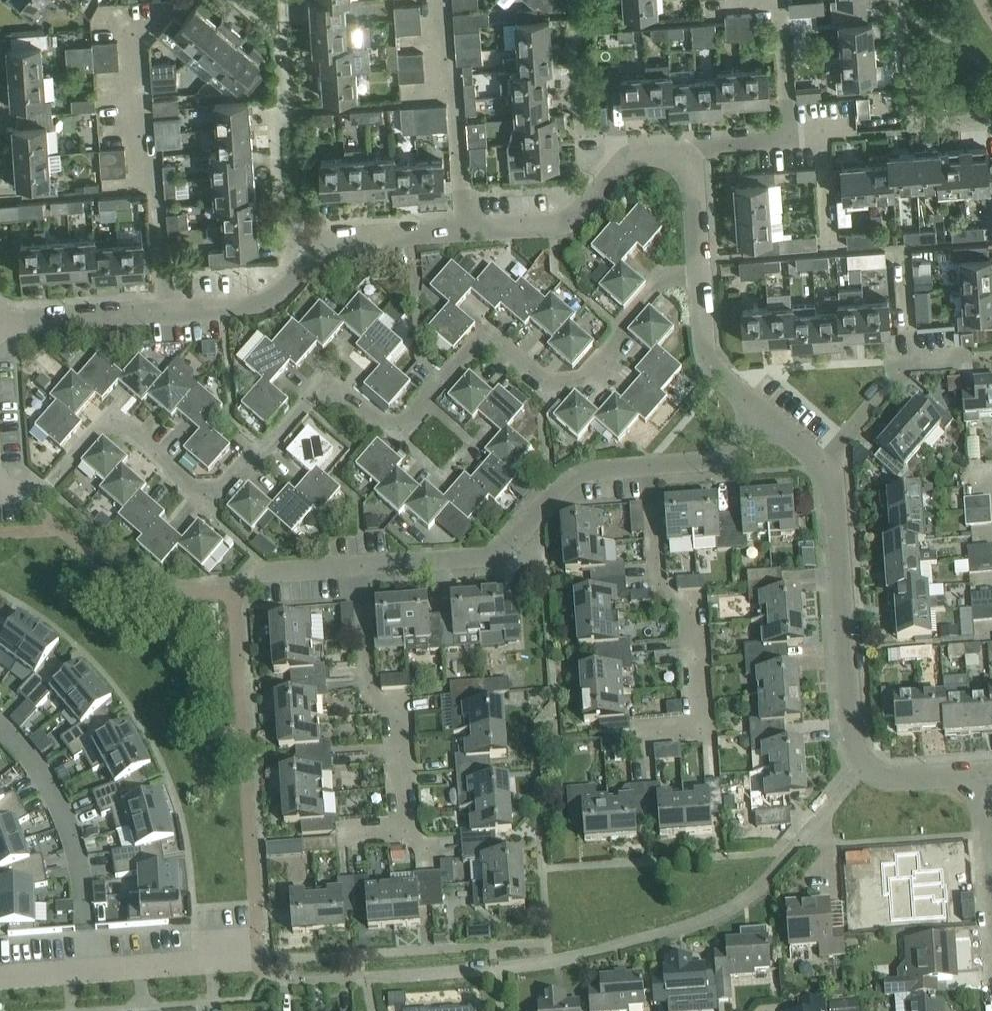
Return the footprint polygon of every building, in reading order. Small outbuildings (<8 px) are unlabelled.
[(33,21),(40,12),(36,8),(43,0),(9,0),(33,21)] [(217,23),(207,14),(211,9),(201,0),(182,21),(175,14),(158,34),(171,45),(180,44),(184,39),(195,49),(217,24),(217,23)] [(343,0),(310,0),(312,25),(345,23),(343,0)] [(644,11),(658,10),(658,0),(623,0),(624,13),(644,11)] [(813,12),(823,11),(823,0),(813,0),(813,12)] [(831,12),(867,10),(866,0),(830,0),(831,12)] [(395,19),(419,17),(418,5),(394,7),(395,19)] [(455,30),(480,29),(480,22),(489,22),(489,9),(453,11),(455,30)] [(867,21),(867,10),(831,12),(832,24),(838,24),(840,51),(875,48),(874,34),(881,33),(880,20),(867,21)] [(740,39),(753,38),(751,13),(738,14),(740,39)] [(726,40),(740,39),(738,14),(724,14),(726,40)] [(396,33),(421,31),(419,17),(395,19),(396,33)] [(215,66),(237,41),(227,32),(232,27),(222,18),(217,23),(217,24),(195,49),(215,66)] [(516,45),(551,42),(549,18),(515,20),(516,45)] [(347,45),(354,45),(363,44),(361,21),(345,23),(312,25),(313,38),(308,38),(305,42),(305,49),(314,48),(314,49),(321,49),(320,48),(347,46),(347,45)] [(700,34),(716,33),(715,23),(699,24),(700,34)] [(667,37),(684,36),(683,25),(666,26),(667,37)] [(652,38),(667,37),(666,26),(651,27),(652,38)] [(619,40),(634,39),(633,28),(618,29),(619,40)] [(43,73),(41,46),(47,45),(46,32),(12,34),(13,46),(0,47),(1,61),(8,61),(9,75),(43,73)] [(456,48),(481,47),(480,34),(455,35),(456,48)] [(380,38),(370,38),(370,59),(380,59),(380,38)] [(92,56),(117,54),(116,41),(91,42),(91,44),(92,56)] [(249,51),(237,41),(215,66),(237,86),(240,81),(249,89),(263,73),(254,66),(264,54),(253,45),(249,51)] [(795,53),(806,52),(805,46),(801,41),(795,42),(795,53)] [(551,42),(516,45),(517,55),(511,55),(507,58),(507,69),(546,66),(546,68),(553,67),(552,51),(558,51),(559,48),(559,42),(551,42)] [(93,68),(92,56),(91,44),(82,44),(84,68),(93,68)] [(322,71),(356,69),(354,45),(347,45),(347,46),(320,48),(321,49),(322,71)] [(457,63),(463,62),(482,61),(481,47),(456,48),(457,63)] [(876,63),(875,48),(840,51),(841,66),(842,78),(836,78),(838,91),(872,89),(871,76),(884,76),(883,62),(876,63)] [(398,66),(422,64),(422,53),(397,54),(398,66)] [(93,69),(118,68),(117,54),(92,56),(93,68),(93,69)] [(152,75),(177,73),(176,61),(151,62),(152,75)] [(670,72),(669,62),(646,64),(647,74),(646,74),(649,108),(671,106),(672,106),(671,80),(671,72),(670,72)] [(399,81),(423,79),(422,64),(398,66),(399,81)] [(502,93),(513,92),(547,90),(546,68),(546,66),(507,69),(500,69),(502,93)] [(744,102),(769,100),(767,66),(742,67),(744,102)] [(744,102),(742,67),(716,69),(716,77),(718,77),(720,103),(722,103),(744,102)] [(324,96),(358,94),(356,69),(322,71),(324,96)] [(621,76),(621,69),(608,70),(610,98),(623,97),(624,110),(649,108),(646,74),(621,76)] [(44,100),(43,73),(9,75),(10,89),(3,89),(4,103),(16,102),(16,114),(52,112),(51,99),(44,100)] [(153,89),(178,88),(177,73),(152,75),(153,89)] [(720,103),(718,77),(716,77),(695,78),(697,112),(722,110),(722,103),(720,103)] [(672,114),(697,112),(695,78),(671,80),(672,106),(671,106),(672,114)] [(465,95),(476,95),(475,80),(464,81),(465,95)] [(514,119),(522,119),(522,117),(549,115),(549,114),(547,90),(513,92),(514,119)] [(466,113),(477,112),(476,95),(465,95),(466,113)] [(869,95),(857,96),(859,116),(871,115),(869,95)] [(444,121),(456,120),(455,96),(443,96),(444,121)] [(154,113),(180,111),(178,98),(153,99),(154,113)] [(215,127),(250,125),(249,101),(214,103),(215,127)] [(415,131),(430,130),(428,104),(413,106),(415,131)] [(403,132),(415,131),(413,106),(401,106),(403,132)] [(366,120),(383,119),(382,108),(365,109),(366,120)] [(351,121),(366,120),(365,109),(350,110),(351,121)] [(318,123),(333,122),(332,111),(317,112),(318,123)] [(48,152),(46,125),(52,124),(52,112),(16,114),(17,126),(6,127),(7,141),(14,140),(15,154),(48,152)] [(524,141),(558,138),(557,124),(560,124),(564,120),(564,113),(549,114),(549,115),(522,117),(522,119),(523,125),(518,126),(517,126),(515,127),(514,128),(512,129),(512,130),(511,131),(510,133),(510,135),(510,140),(524,140),(524,141)] [(155,131),(181,130),(180,116),(154,118),(155,131)] [(252,150),(250,125),(215,127),(217,151),(245,150),(245,151),(252,150)] [(468,145),(479,144),(478,129),(467,130),(468,145)] [(156,147),(163,146),(182,145),(181,130),(155,131),(156,147)] [(559,163),(558,138),(524,141),(524,140),(510,140),(507,141),(510,180),(546,178),(545,164),(559,163)] [(346,158),(343,158),(346,192),(371,190),(368,156),(368,148),(361,146),(345,147),(346,158)] [(913,152),(916,185),(939,184),(940,184),(938,157),(939,157),(939,150),(937,150),(937,146),(925,147),(923,151),(913,152)] [(986,147),(961,148),(962,155),(964,189),(991,187),(991,153),(987,154),(986,147)] [(99,163),(124,161),(124,148),(99,150),(99,163)] [(371,190),(395,189),(393,163),(394,163),(394,155),(370,156),(369,149),(368,148),(368,156),(371,190)] [(961,148),(939,150),(939,157),(938,157),(940,184),(939,184),(939,191),(964,189),(962,155),(961,148)] [(211,176),(247,174),(254,173),(252,150),(245,151),(245,150),(217,151),(210,152),(211,176)] [(50,179),(48,152),(15,154),(16,169),(9,169),(10,183),(22,182),(23,194),(57,192),(56,179),(50,179)] [(916,185),(913,152),(889,153),(889,161),(891,187),(893,187),(916,185)] [(323,193),(346,192),(343,158),(321,159),(323,193)] [(420,195),(445,193),(443,160),(417,161),(420,195)] [(100,176),(125,174),(124,161),(99,163),(100,176)] [(395,196),(420,195),(417,161),(394,163),(393,163),(395,189),(395,196)] [(891,187),(889,161),(866,162),(869,196),(894,194),(893,187),(891,187)] [(844,198),(869,196),(866,162),(842,164),(844,198)] [(165,179),(176,179),(175,163),(163,164),(165,179)] [(736,212),(770,210),(768,183),(774,182),(773,169),(738,172),(739,184),(727,185),(728,198),(735,198),(736,212)] [(247,174),(211,176),(213,203),(222,202),(221,200),(249,198),(248,196),(256,196),(254,173),(247,174)] [(166,196),(177,196),(176,179),(165,179),(166,196)] [(619,201),(623,205),(629,198),(625,194),(619,201)] [(116,207),(132,206),(131,195),(115,196),(116,207)] [(100,208),(116,207),(115,196),(99,197),(100,208)] [(223,224),(257,222),(256,196),(248,196),(249,198),(221,200),(222,202),(223,223),(223,224)] [(68,211),(84,209),(83,198),(67,199),(68,211)] [(52,212),(68,211),(67,199),(51,200),(52,212)] [(38,215),(45,215),(44,201),(18,202),(19,217),(38,215)] [(643,252),(665,227),(640,205),(619,229),(619,230),(637,246),(637,247),(643,252)] [(782,209),(770,210),(736,212),(737,226),(730,227),(731,241),(743,240),(744,252),(779,249),(778,237),(784,236),(782,209)] [(168,228),(179,227),(178,212),(167,212),(168,228)] [(47,240),(45,215),(38,215),(39,229),(35,229),(35,241),(21,242),(23,276),(25,279),(40,278),(41,274),(48,274),(46,240),(47,240)] [(259,246),(257,222),(223,224),(223,223),(207,224),(207,234),(224,233),(225,248),(209,249),(209,263),(246,260),(245,247),(259,246)] [(622,264),(637,247),(637,246),(619,230),(619,229),(613,224),(591,249),(615,270),(616,270),(621,264),(622,264)] [(968,237),(984,236),(983,225),(967,226),(968,237)] [(952,238),(964,237),(968,237),(967,226),(952,227),(952,238)] [(920,241),(936,239),(935,229),(919,230),(920,241)] [(872,244),(885,243),(884,230),(871,231),(872,244)] [(905,242),(920,241),(919,230),(904,231),(905,242)] [(848,246),(872,244),(871,231),(846,233),(848,246)] [(95,271),(93,244),(95,244),(94,237),(70,238),(72,272),(95,270),(95,271)] [(48,274),(72,272),(70,238),(47,240),(46,240),(48,274)] [(120,276),(145,274),(143,241),(118,242),(120,276)] [(120,276),(118,242),(95,244),(93,244),(95,271),(95,270),(95,278),(120,276)] [(988,244),(953,246),(953,259),(960,259),(962,286),(991,284),(990,269),(991,269),(991,255),(989,256),(988,244)] [(861,266),(886,264),(885,250),(860,252),(861,266)] [(848,267),(861,266),(860,252),(847,253),(848,267)] [(813,266),(829,265),(828,254),(812,255),(813,266)] [(797,268),(813,266),(812,255),(796,256),(797,268)] [(764,270),(765,269),(781,268),(780,257),(763,259),(764,270)] [(764,270),(763,259),(739,260),(740,277),(765,275),(765,269),(764,270)] [(456,309),(471,292),(476,285),(452,263),(431,288),(456,309)] [(914,289),(922,289),(920,263),(913,263),(914,289)] [(645,285),(622,264),(621,264),(616,270),(615,270),(599,288),(624,310),(645,285)] [(516,287),(492,266),(476,285),(471,292),(495,312),(501,306),(522,281),(521,280),(516,287)] [(600,270),(591,279),(599,286),(608,276),(600,270)] [(545,301),(522,281),(501,306),(525,327),(530,321),(552,296),(551,295),(545,301)] [(991,284),(962,286),(964,312),(957,313),(958,326),(991,324),(991,298),(991,284)] [(841,335),(842,335),(865,333),(863,299),(862,285),(838,287),(839,294),(838,294),(841,335)] [(454,351),(475,326),(456,309),(431,288),(430,289),(450,305),(428,329),(454,351)] [(841,335),(838,294),(825,295),(826,309),(816,310),(818,344),(843,342),(842,335),(841,335)] [(361,341),(383,317),(359,296),(347,310),(338,320),(344,326),(361,341)] [(553,341),(574,316),(552,296),(530,321),(553,341)] [(865,333),(890,332),(888,297),(863,299),(865,333)] [(323,350),(344,326),(338,320),(320,303),(299,327),(293,322),(292,323),(317,344),(323,350)] [(793,345),(818,344),(816,310),(815,303),(791,304),(792,312),(791,312),(793,338),(792,338),(793,345)] [(767,306),(769,340),(792,338),(793,338),(791,312),(792,312),(791,304),(767,306)] [(745,342),(769,340),(767,306),(742,308),(745,342)] [(651,354),(658,348),(674,330),(649,308),(628,333),(651,354)] [(572,369),(594,344),(570,323),(576,317),(574,316),(553,341),(548,347),(572,369)] [(380,368),(402,344),(379,324),(384,317),(383,317),(361,341),(356,348),(380,368)] [(296,368),(317,344),(292,323),(272,346),(271,347),(290,363),(296,368)] [(962,342),(973,341),(972,330),(961,330),(962,342)] [(258,334),(236,358),(262,381),(263,380),(270,386),(290,363),(271,347),(272,346),(258,334)] [(215,343),(201,345),(202,354),(207,357),(216,356),(215,343)] [(389,409),(410,384),(387,363),(403,344),(402,344),(380,368),(364,387),(389,409)] [(137,348),(131,354),(137,359),(142,352),(137,348)] [(660,394),(661,393),(682,369),(658,348),(651,354),(635,372),(641,377),(660,394)] [(118,383),(123,376),(99,355),(78,379),(72,373),(71,374),(96,396),(102,401),(118,383)] [(163,378),(139,357),(123,376),(118,383),(142,403),(148,397),(169,373),(168,372),(163,378)] [(192,392),(169,373),(148,397),(171,418),(177,412),(199,387),(198,386),(192,392)] [(471,418),(477,412),(493,394),(470,373),(448,398),(471,418)] [(76,419),(96,396),(71,374),(51,397),(76,419)] [(988,376),(974,376),(975,388),(963,389),(965,425),(977,424),(977,418),(991,417),(991,382),(989,383),(988,376)] [(660,394),(641,377),(621,401),(646,422),(667,399),(661,393),(660,394)] [(248,398),(242,405),(267,427),(288,402),(270,386),(263,380),(262,381),(258,387),(254,391),(248,398)] [(200,432),(222,407),(199,387),(177,412),(200,432)] [(524,410),(499,388),(493,394),(477,412),(501,433),(507,428),(524,410)] [(578,440),(594,421),(599,414),(575,393),(553,418),(578,440)] [(646,422),(621,401),(615,395),(599,414),(594,421),(618,442),(639,418),(645,423),(646,422)] [(61,449),(82,424),(76,419),(51,397),(50,398),(56,403),(35,427),(61,449)] [(953,421),(927,398),(919,407),(909,399),(901,410),(906,414),(896,425),(923,448),(940,428),(944,431),(953,421)] [(208,472),(230,447),(220,439),(207,426),(213,419),(223,408),(222,407),(200,432),(184,450),(208,472)] [(923,448),(896,425),(888,436),(882,431),(873,442),(882,450),(874,459),(901,482),(909,473),(905,469),(923,448)] [(516,479),(517,478),(511,473),(531,449),(507,428),(501,433),(485,452),(491,458),(516,479)] [(308,429),(287,454),(310,475),(316,469),(332,450),(308,429)] [(978,453),(990,452),(989,429),(977,430),(978,453)] [(101,491),(123,466),(128,460),(103,438),(81,463),(105,484),(100,490),(101,491)] [(380,488),(397,469),(402,463),(378,441),(356,466),(380,487),(380,488)] [(496,502),(516,479),(491,458),(471,481),(490,497),(496,502)] [(119,518),(141,493),(146,487),(123,466),(101,491),(124,511),(118,517),(119,518)] [(313,510),(319,515),(341,490),(316,469),(310,475),(295,492),(314,509),(313,510)] [(380,487),(375,493),(399,515),(405,509),(403,508),(420,489),(397,469),(380,488),(380,487)] [(465,475),(444,499),(450,504),(449,506),(455,510),(468,522),(489,498),(490,497),(471,481),(465,475)] [(429,529),(449,506),(444,499),(425,483),(420,489),(403,508),(405,509),(429,529)] [(249,485),(227,510),(252,531),(256,527),(262,532),(274,518),(268,513),(274,506),(273,506),(257,491),(249,485)] [(295,492),(289,487),(273,506),(274,506),(268,513),(274,518),(292,534),(313,510),(314,509),(295,492)] [(889,518),(922,516),(921,492),(879,495),(880,506),(882,508),(884,510),(888,509),(889,518)] [(143,539),(160,520),(165,514),(141,493),(119,518),(142,538),(143,539)] [(766,496),(769,536),(795,534),(792,494),(766,496)] [(769,536),(766,496),(740,498),(742,520),(731,521),(733,550),(748,549),(748,538),(769,536)] [(965,514),(989,512),(988,498),(964,500),(965,514)] [(733,550),(731,521),(730,516),(729,516),(730,521),(718,521),(717,500),(692,502),(695,543),(717,542),(718,551),(733,550)] [(668,545),(695,543),(692,502),(665,504),(668,545)] [(632,535),(644,534),(642,504),(630,505),(632,535)] [(966,527),(971,527),(990,525),(989,512),(965,514),(966,527)] [(924,542),(922,516),(889,518),(891,542),(891,543),(917,541),(917,543),(924,542)] [(564,546),(604,542),(602,517),(562,520),(564,546)] [(142,538),(137,544),(161,565),(162,566),(164,563),(178,547),(177,547),(182,540),(160,520),(143,539),(142,538)] [(182,540),(177,547),(178,547),(202,568),(224,543),(199,522),(182,540)] [(891,543),(891,542),(883,542),(885,569),(919,566),(919,565),(937,563),(936,553),(918,555),(917,543),(917,541),(891,543)] [(605,566),(604,542),(564,546),(566,573),(590,571),(591,582),(626,579),(625,564),(605,566)] [(991,561),(991,548),(991,547),(967,549),(968,563),(991,561)] [(991,574),(991,561),(968,563),(969,575),(991,574)] [(887,591),(920,589),(920,588),(919,566),(885,569),(887,591)] [(782,583),(781,571),(748,573),(749,585),(777,583),(782,583)] [(677,591),(707,589),(706,577),(676,579),(677,591)] [(627,593),(626,579),(591,582),(591,583),(596,582),(597,594),(575,595),(577,619),(619,616),(617,597),(632,596),(632,603),(652,601),(651,592),(627,593)] [(778,595),(777,583),(749,585),(750,601),(760,600),(762,621),(801,619),(799,593),(778,595)] [(920,589),(887,591),(888,606),(895,606),(896,616),(929,614),(929,613),(945,612),(944,600),(928,601),(927,588),(920,588),(920,589)] [(503,595),(478,597),(480,637),(481,647),(503,646),(505,643),(520,642),(517,607),(516,607),(516,610),(504,611),(503,595)] [(991,609),(991,595),(971,596),(972,610),(991,609)] [(480,637),(478,597),(451,599),(453,620),(441,621),(441,616),(440,616),(440,621),(441,621),(443,650),(458,649),(458,638),(480,637)] [(441,621),(440,621),(429,622),(428,600),(402,602),(405,643),(406,652),(443,650),(441,621)] [(379,645),(405,643),(402,602),(376,604),(379,645)] [(343,636),(355,635),(353,605),(341,606),(343,636)] [(991,622),(991,609),(972,610),(973,623),(991,622)] [(896,616),(897,640),(931,637),(929,614),(896,616)] [(620,642),(619,616),(577,619),(579,647),(600,645),(601,656),(632,654),(631,642),(620,642)] [(0,627),(0,651),(17,664),(41,631),(22,617),(14,628),(6,624),(3,629),(0,627)] [(272,647),(312,644),(310,618),(271,621),(272,647)] [(746,659),(779,657),(779,648),(803,647),(801,619),(762,621),(764,646),(745,647),(746,659)] [(18,694),(27,702),(57,670),(54,667),(58,663),(51,657),(59,645),(41,631),(17,664),(34,676),(18,694)] [(296,672),(296,683),(326,681),(325,665),(314,666),(312,644),(272,647),(274,673),(296,672)] [(964,657),(981,656),(980,645),(963,646),(964,657)] [(949,658),(964,657),(963,646),(948,647),(949,658)] [(916,661),(933,659),(932,648),(915,649),(916,661)] [(901,662),(916,661),(915,649),(900,650),(901,662)] [(633,672),(632,654),(601,656),(601,657),(597,657),(597,658),(601,658),(602,669),(581,670),(582,696),(623,693),(622,673),(633,672)] [(775,671),(774,659),(779,659),(779,657),(746,659),(747,678),(759,677),(760,697),(799,694),(797,669),(775,671)] [(60,673),(57,670),(27,702),(36,711),(52,693),(66,710),(97,684),(81,666),(71,675),(64,669),(60,673)] [(381,690),(411,688),(411,675),(381,677),(381,690)] [(327,699),(326,681),(296,683),(291,683),(291,684),(297,684),(297,695),(276,697),(278,722),(318,719),(316,699),(327,699)] [(480,695),(485,694),(484,682),(450,684),(451,697),(480,695)] [(112,701),(97,684),(66,710),(80,726),(61,739),(68,750),(104,725),(102,721),(107,718),(102,710),(112,701)] [(945,736),(970,735),(967,700),(968,700),(967,688),(943,690),(944,695),(944,702),(943,702),(945,729),(944,729),(945,736)] [(896,699),(895,690),(881,691),(883,720),(896,719),(897,733),(921,731),(919,697),(896,699)] [(625,720),(623,693),(582,696),(584,722),(605,721),(606,732),(600,733),(630,731),(629,719),(625,720)] [(762,721),(750,722),(751,736),(785,734),(780,734),(779,723),(801,721),(799,694),(760,697),(762,721)] [(454,734),(464,733),(464,731),(504,728),(503,705),(481,706),(480,695),(451,697),(452,710),(453,710),(454,734)] [(921,731),(944,729),(945,729),(943,702),(944,702),(944,695),(919,697),(921,731)] [(970,735),(991,733),(991,724),(990,699),(968,700),(967,700),(970,735)] [(318,719),(278,722),(279,749),(301,747),(302,758),(330,756),(329,741),(319,741),(318,719)] [(104,725),(68,750),(75,760),(83,754),(93,773),(105,766),(140,747),(129,726),(117,733),(112,725),(107,729),(104,725)] [(456,770),(486,768),(485,758),(506,757),(504,728),(464,731),(464,733),(465,754),(455,755),(456,770)] [(785,734),(751,736),(753,753),(763,752),(765,773),(804,770),(802,745),(781,746),(780,735),(785,734)] [(602,752),(630,751),(631,751),(630,738),(601,740),(602,752)] [(151,768),(140,747),(105,766),(115,785),(93,793),(97,805),(138,789),(137,785),(142,783),(139,774),(151,768)] [(303,770),(281,772),(283,797),(323,794),(321,772),(332,772),(330,756),(302,758),(297,759),(297,760),(302,759),(303,770)] [(486,769),(486,768),(456,770),(457,785),(467,784),(469,806),(510,803),(508,780),(487,781),(486,770),(491,770),(491,769),(486,769)] [(806,797),(804,770),(765,773),(767,796),(755,797),(756,812),(790,810),(789,798),(806,797)] [(721,793),(721,782),(705,783),(706,794),(683,796),(686,834),(712,832),(710,810),(721,810),(722,814),(723,814),(722,807),(721,793)] [(597,800),(596,786),(568,788),(570,822),(583,821),(585,841),(612,839),(609,799),(597,800)] [(662,797),(661,786),(645,788),(647,815),(647,820),(648,820),(647,815),(659,814),(660,836),(686,834),(683,796),(662,797)] [(612,839),(637,837),(635,816),(647,815),(645,788),(626,789),(620,796),(620,798),(609,799),(612,839)] [(140,793),(138,789),(97,805),(102,817),(111,813),(117,833),(130,830),(168,818),(162,795),(149,799),(146,791),(140,793)] [(22,806),(15,793),(3,799),(0,796),(0,818),(22,806)] [(325,821),(323,794),(283,797),(285,824),(306,823),(307,834),(302,834),(302,835),(336,833),(335,820),(325,821)] [(735,798),(724,798),(725,813),(736,812),(735,798)] [(461,844),(491,842),(490,833),(512,832),(510,803),(469,806),(470,828),(460,829),(461,844)] [(23,842),(17,825),(29,819),(22,806),(0,818),(0,850),(23,842)] [(135,849),(112,853),(114,865),(157,859),(157,854),(163,853),(161,844),(175,841),(168,818),(130,830),(135,849)] [(303,854),(338,852),(337,839),(302,842),(303,854)] [(8,878),(45,871),(43,856),(29,859),(23,842),(0,850),(0,873),(5,871),(8,878)] [(491,845),(491,842),(461,844),(462,860),(482,859),(483,882),(523,880),(521,855),(497,857),(496,845),(491,845)] [(282,844),(270,844),(271,856),(283,856),(282,844)] [(891,919),(945,915),(941,868),(917,869),(916,850),(886,852),(887,859),(881,860),(883,896),(889,895),(891,919)] [(158,863),(157,859),(114,865),(116,878),(139,874),(140,895),(180,893),(179,870),(166,871),(164,862),(158,863)] [(35,905),(35,888),(48,885),(45,871),(8,878),(8,885),(0,885),(0,906),(35,905)] [(441,875),(428,876),(430,903),(431,908),(443,907),(442,887),(441,875)] [(414,888),(391,889),(393,927),(421,925),(419,904),(430,903),(428,876),(416,877),(413,877),(414,888)] [(370,890),(369,880),(353,881),(355,907),(355,912),(356,912),(356,907),(367,907),(368,929),(393,927),(391,889),(370,890)] [(525,907),(523,880),(483,882),(474,883),(475,894),(484,893),(485,910),(525,907)] [(319,932),(345,930),(343,908),(355,907),(353,881),(338,882),(339,891),(317,892),(319,932)] [(107,906),(106,884),(93,885),(95,907),(107,906)] [(293,934),(319,932),(317,892),(290,894),(293,934)] [(180,893),(140,895),(127,895),(128,926),(169,923),(169,922),(168,922),(168,917),(181,916),(180,893)] [(56,904),(57,914),(74,913),(74,903),(56,904)] [(831,931),(830,923),(829,903),(787,906),(789,926),(790,949),(820,946),(821,957),(844,956),(842,930),(831,931)] [(0,906),(0,928),(9,927),(9,934),(8,934),(8,935),(36,933),(35,905),(0,906)] [(718,1002),(731,1001),(729,977),(754,975),(754,971),(770,970),(767,928),(753,929),(750,933),(750,939),(726,941),(727,953),(715,953),(718,1002)] [(884,983),(884,995),(927,993),(936,992),(935,980),(953,979),(953,978),(950,978),(948,960),(952,960),(951,939),(905,942),(906,962),(897,972),(898,982),(884,983)] [(665,978),(653,979),(654,1004),(667,1003),(667,999),(707,997),(705,965),(691,966),(691,958),(690,958),(690,960),(682,961),(682,958),(666,959),(667,967),(664,968),(665,978)] [(628,1008),(644,1007),(642,975),(601,978),(601,989),(589,990),(591,1010),(628,1010),(628,1008)] [(894,995),(896,1010),(944,1010),(943,1004),(927,1005),(927,993),(894,995)] [(405,994),(389,996),(389,1006),(405,1005),(405,994)] [(565,994),(564,995),(565,996),(556,997),(556,995),(541,996),(541,1004),(538,1004),(539,1010),(580,1010),(579,1001),(566,1002),(565,994)] [(825,999),(800,1001),(800,1010),(826,1010),(825,999)]
